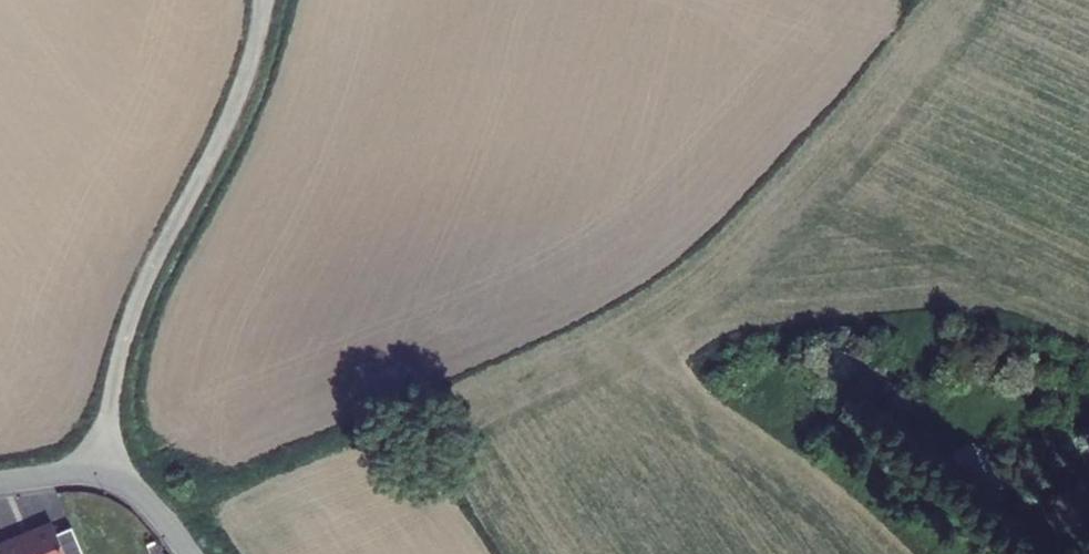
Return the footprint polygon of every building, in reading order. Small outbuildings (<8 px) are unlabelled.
[(71,528),(56,534),(52,525),(17,539),(16,537),(0,543),(0,550),(2,553),(81,553),(71,528)]
